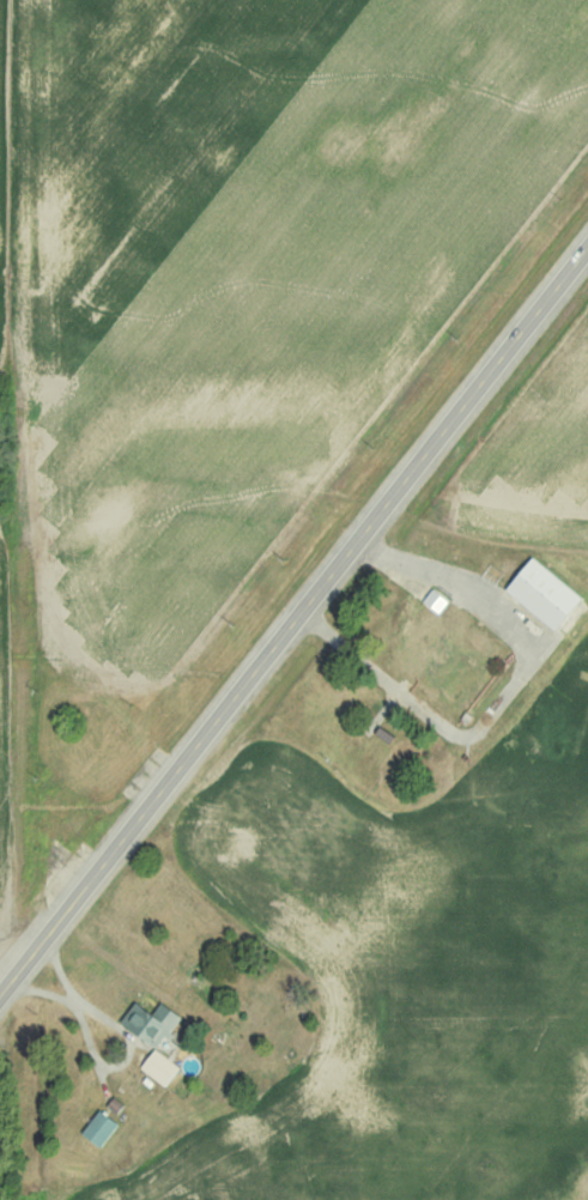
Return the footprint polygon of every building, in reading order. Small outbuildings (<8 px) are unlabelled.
[(501,591),(554,632),(579,599),(527,557),(501,591)] [(177,1069),(151,1048),(137,1066),(162,1087),(177,1069)] [(116,1123),(96,1109),(78,1134),(99,1148),(116,1123)]
